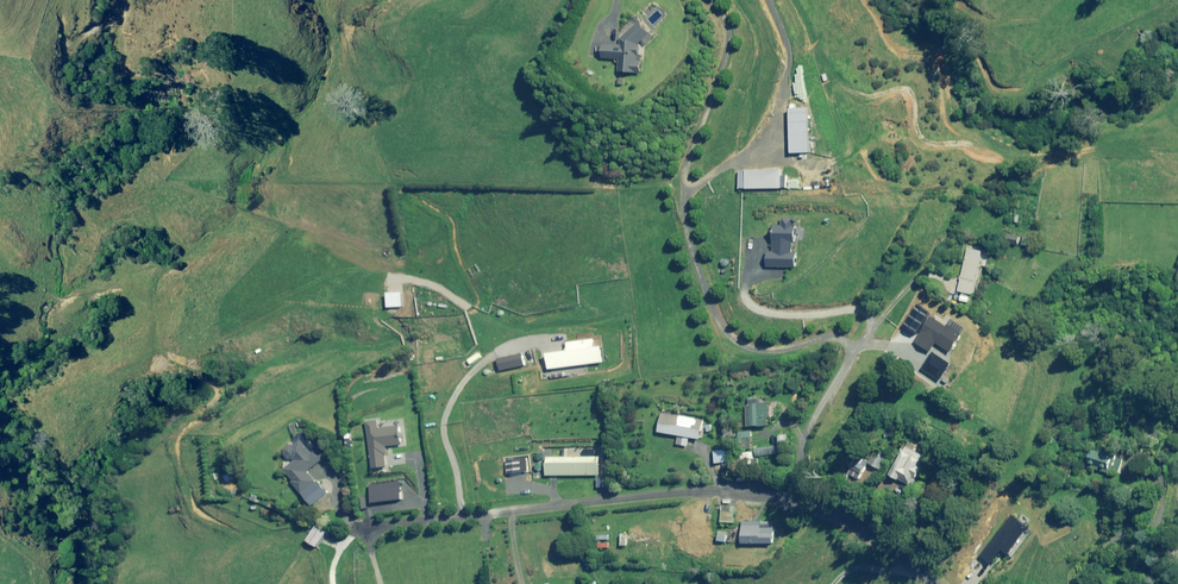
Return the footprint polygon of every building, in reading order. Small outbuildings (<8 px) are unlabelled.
[(642,73),(643,60),(644,60),(646,47),(656,39),(641,21),(619,41),(619,46),(604,45),(603,59),(616,60),(616,62),(620,63),(619,72),(642,73)] [(810,153),(808,108),(790,109),(791,153),(810,153)] [(781,176),(781,170),(738,170),(738,189),(787,188),(787,176),(781,176)] [(795,242),(796,219),(782,219),(782,226),(774,226),(773,252),(768,252),(768,267),(797,268),(797,252),(793,252),(793,242),(795,242)] [(1021,235),(1004,234),(1003,243),(1020,245),(1021,235)] [(977,282),(983,251),(966,248),(961,276),(959,275),(958,279),(960,279),(959,288),(958,292),(963,293),(962,295),(961,295),(959,302),(969,304),(970,299),(971,299),(972,295),(975,295),(977,282)] [(945,283),(943,292),(957,299),(958,292),(959,288),(948,286),(948,284),(945,283)] [(951,317),(946,326),(930,317),(915,342),(930,351),(936,343),(951,352),(961,335),(966,326),(951,317)] [(594,348),(593,339),(566,343),(567,351),(547,354),(549,369),(603,362),(601,347),(594,348)] [(951,364),(932,353),(922,369),(941,381),(951,364)] [(769,426),(768,403),(746,404),(747,427),(769,426)] [(703,420),(661,413),(657,432),(700,439),(703,420)] [(380,429),(379,421),(368,422),(374,469),(388,467),(386,455),(389,455),(388,447),(402,445),(400,426),(380,429)] [(298,423),(291,425),(295,438),(302,436),(298,423)] [(750,432),(735,433),(737,447),(752,445),(750,432)] [(285,456),(290,460),(296,460),(293,463),(285,470),(294,481),(292,482),(302,494),(317,481),(309,471),(324,458),(317,449),(310,441),(306,445),(301,440),(294,446),(293,444),(285,451),(285,456)] [(777,454),(776,446),(755,448),(756,456),(777,454)] [(926,457),(905,446),(890,475),(913,486),(923,467),(921,467),(926,457)] [(887,455),(877,449),(869,464),(879,469),(887,455)] [(1117,476),(1123,457),(1101,450),(1100,453),(1090,450),(1085,467),(1117,476)] [(752,461),(753,453),(741,452),(740,461),(752,461)] [(598,476),(598,458),(545,458),(545,476),(598,476)] [(728,460),(716,462),(717,469),(729,467),(728,460)] [(1040,492),(1033,487),(1030,492),(1037,497),(1040,492)] [(736,507),(722,506),(722,523),(735,523),(736,507)] [(1029,529),(1011,516),(980,558),(991,566),(1001,552),(1008,557),(1029,529)] [(772,522),(743,522),(743,544),(775,544),(775,529),(772,529),(772,522)] [(326,532),(316,526),(307,541),(317,547),(326,532)] [(732,533),(720,531),(719,541),(731,543),(732,533)]
